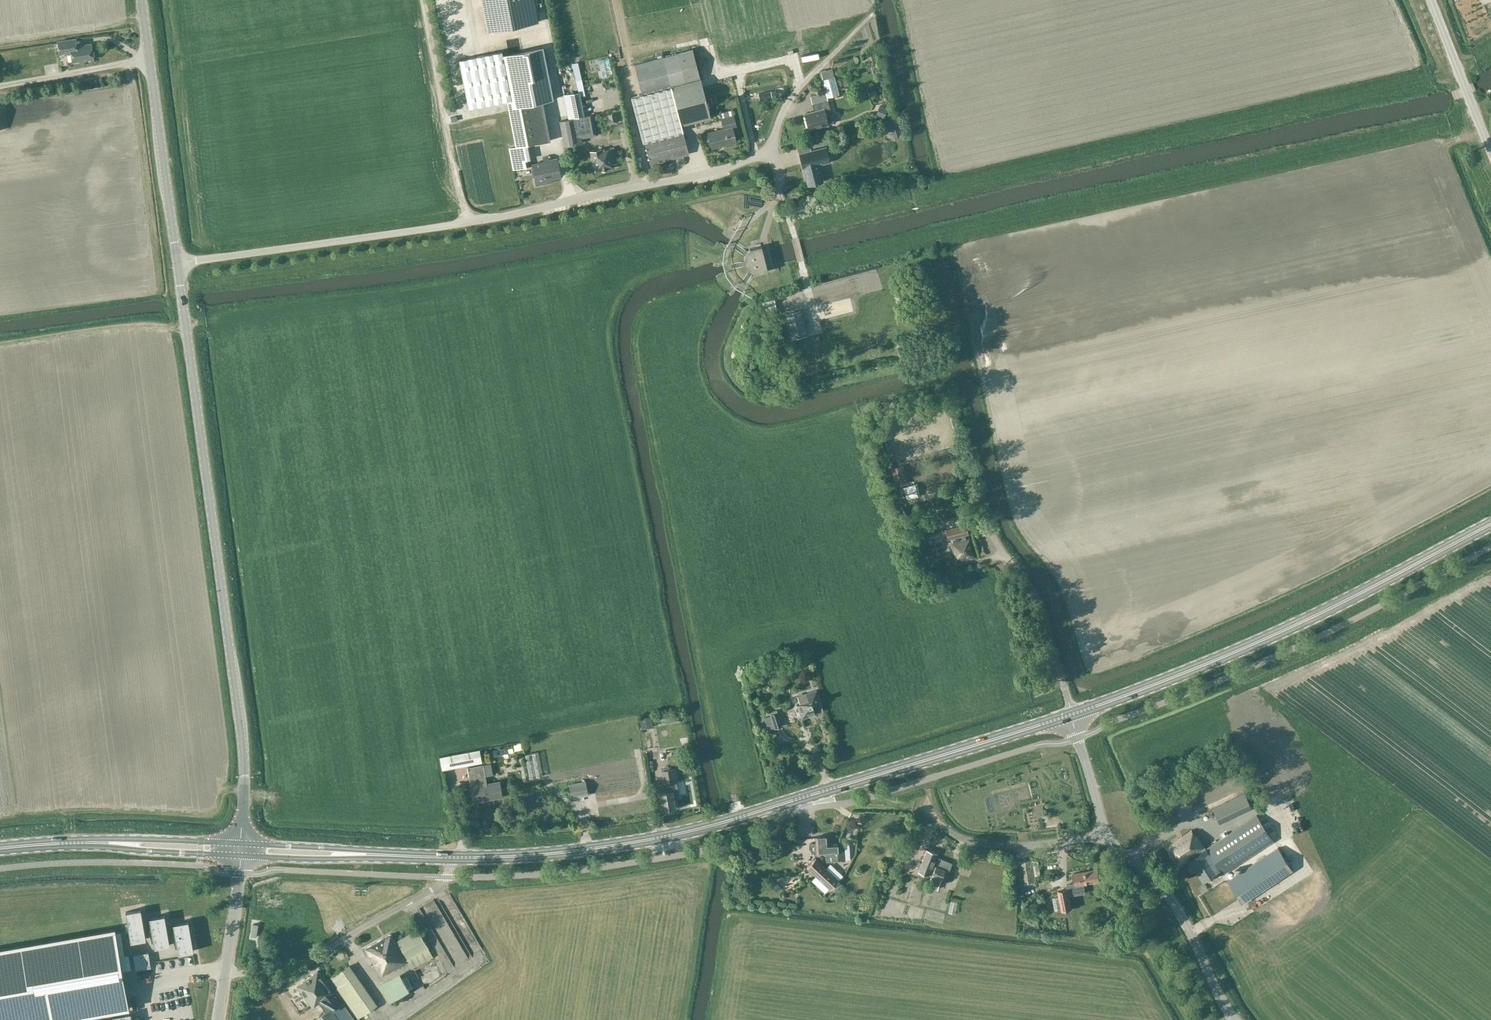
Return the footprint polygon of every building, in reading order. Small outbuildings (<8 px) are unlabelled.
[(530,23),(538,22),(534,0),(481,0),(487,31),(530,23)] [(73,61),(94,58),(92,43),(77,46),(76,39),(58,41),(60,53),(71,52),(73,61)] [(544,49),(502,57),(504,67),(511,99),(512,106),(512,107),(542,101),(554,99),(544,49)] [(642,142),(644,142),(650,163),(689,153),(681,124),(710,117),(693,49),(663,56),(662,53),(656,54),(657,58),(634,64),(642,94),(630,97),(642,142)] [(504,67),(502,57),(501,51),(458,59),(467,107),(511,99),(504,67)] [(837,87),(835,77),(825,80),(828,89),(827,90),(830,99),(840,96),(838,87),(837,87)] [(758,94),(759,99),(759,100),(772,98),(772,96),(771,91),(758,94)] [(833,123),(831,115),(832,115),(828,99),(812,104),(814,111),(805,114),(809,129),(819,126),(820,127),(829,125),(828,124),(833,123)] [(512,107),(507,108),(515,147),(533,143),(534,145),(538,144),(537,143),(549,140),(542,101),(512,107)] [(884,118),(888,108),(882,106),(878,115),(884,118)] [(732,110),(720,113),(724,128),(708,132),(712,147),(736,141),(732,126),(736,126),(732,110)] [(617,121),(616,113),(608,115),(609,118),(607,119),(608,123),(617,121)] [(597,135),(593,114),(560,121),(564,146),(582,143),(581,138),(597,135)] [(885,127),(890,130),(892,129),(894,137),(900,136),(896,118),(884,121),(885,127)] [(802,168),(803,168),(807,185),(824,180),(819,164),(830,161),(826,146),(798,154),(802,168)] [(602,148),(590,150),(595,171),(614,167),(613,164),(618,163),(614,148),(603,150),(602,148)] [(511,155),(513,163),(522,161),(520,153),(511,155)] [(547,179),(562,176),(558,158),(549,160),(549,162),(533,166),(537,186),(548,184),(547,179)] [(768,271),(766,263),(762,245),(751,248),(746,257),(748,269),(757,273),(768,271)] [(774,299),(761,302),(764,314),(776,311),(774,299)] [(800,310),(786,314),(792,338),(806,334),(800,310)] [(963,514),(971,511),(968,504),(961,506),(963,514)] [(949,528),(945,529),(948,539),(951,538),(952,543),(951,543),(956,562),(974,558),(969,539),(967,540),(965,535),(969,534),(966,524),(949,528)] [(823,710),(816,689),(797,695),(800,702),(796,704),(801,719),(816,714),(815,713),(823,710)] [(770,715),(764,717),(768,729),(774,727),(782,725),(778,712),(770,714),(770,715)] [(641,725),(652,723),(651,716),(640,718),(641,725)] [(442,769),(482,761),(480,749),(440,756),(442,769)] [(487,782),(486,776),(493,774),(491,763),(484,764),(467,767),(470,779),(469,779),(473,801),(502,796),(499,780),(487,782)] [(665,791),(659,792),(662,809),(676,807),(674,798),(680,797),(677,781),(676,781),(674,768),(662,770),(665,791)] [(569,784),(572,798),(588,795),(585,781),(569,784)] [(1219,823),(1252,807),(1246,793),(1213,808),(1219,823)] [(1223,874),(1274,840),(1257,815),(1206,848),(1197,835),(1196,835),(1194,831),(1193,831),(1192,829),(1182,835),(1165,846),(1179,868),(1190,861),(1204,882),(1221,871),(1223,874)] [(817,842),(810,843),(811,853),(818,853),(826,853),(826,858),(826,861),(837,861),(837,860),(845,859),(845,847),(837,848),(837,842),(829,843),(829,836),(817,837),(817,842)] [(758,845),(747,850),(750,857),(761,853),(758,845)] [(1278,847),(1227,881),(1238,897),(1289,863),(1278,847)] [(929,875),(937,852),(927,849),(919,871),(929,875)] [(946,880),(952,863),(939,857),(929,882),(928,886),(938,889),(942,879),(946,880)] [(837,881),(839,879),(816,858),(807,867),(830,888),(831,888),(838,894),(844,888),(837,881)] [(1034,859),(1020,861),(1023,883),(1037,881),(1036,875),(1041,874),(1039,860),(1034,860),(1034,859)] [(1068,888),(1069,895),(1085,892),(1084,884),(1100,881),(1098,870),(1074,873),(1075,882),(1066,884),(1067,888),(1068,888)] [(1069,895),(1068,888),(1058,890),(1062,910),(1071,909),(1069,895)] [(141,908),(126,911),(131,941),(146,938),(141,908)] [(150,917),(155,947),(170,944),(165,914),(150,917)] [(189,920),(174,923),(179,953),(194,950),(189,920)] [(428,947),(418,929),(396,942),(391,934),(365,949),(381,975),(389,970),(389,972),(408,961),(412,968),(433,957),(428,947)] [(71,1019),(71,1018),(129,1008),(130,1008),(130,1007),(129,1007),(115,930),(0,950),(0,1019),(67,1019),(70,1019),(71,1019)] [(332,950),(336,960),(345,955),(341,946),(332,950)] [(263,958),(269,954),(266,950),(260,954),(263,958)] [(151,966),(149,951),(134,954),(136,969),(151,966)] [(374,1007),(346,967),(331,978),(358,1017),(374,1007)] [(329,997),(335,993),(319,971),(298,986),(313,1007),(319,1002),(320,1003),(321,1003),(329,997)] [(389,1001),(409,990),(408,989),(413,987),(407,975),(382,988),(389,1001)] [(329,997),(321,1003),(326,1010),(331,1007),(333,1009),(336,1007),(329,997)] [(342,1002),(336,1007),(333,1009),(331,1007),(326,1010),(313,1019),(355,1019),(342,1002)]
